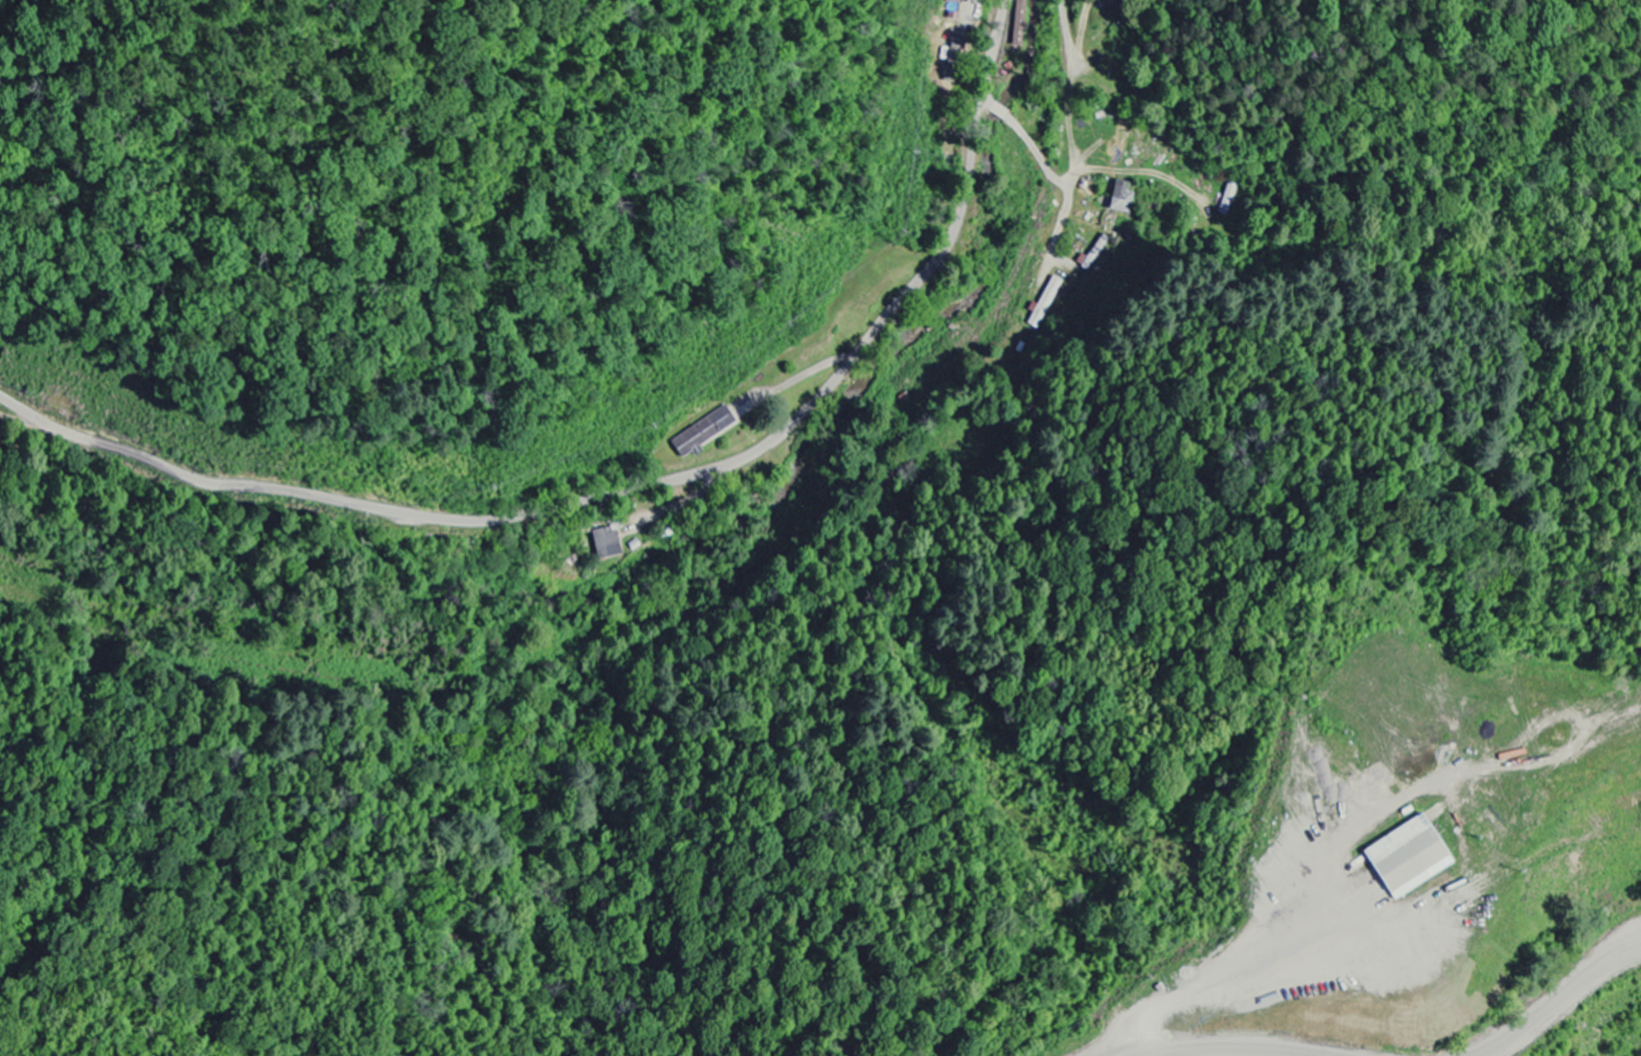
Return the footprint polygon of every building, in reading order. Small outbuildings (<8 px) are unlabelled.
[(1027,0),(1018,0),(1016,0),(1014,33),(1025,33),(1027,0)] [(1117,146),(1106,145),(1105,158),(1113,159),(1112,168),(1125,169),(1129,122),(1119,121),(1117,146)] [(1132,185),(1117,181),(1110,209),(1131,214),(1136,193),(1130,192),(1132,185)] [(670,441),(681,459),(691,453),(690,453),(737,425),(726,407),(670,441)] [(593,531),(597,559),(620,557),(617,528),(593,531)] [(1393,902),(1454,866),(1423,815),(1363,852),(1393,902)]
